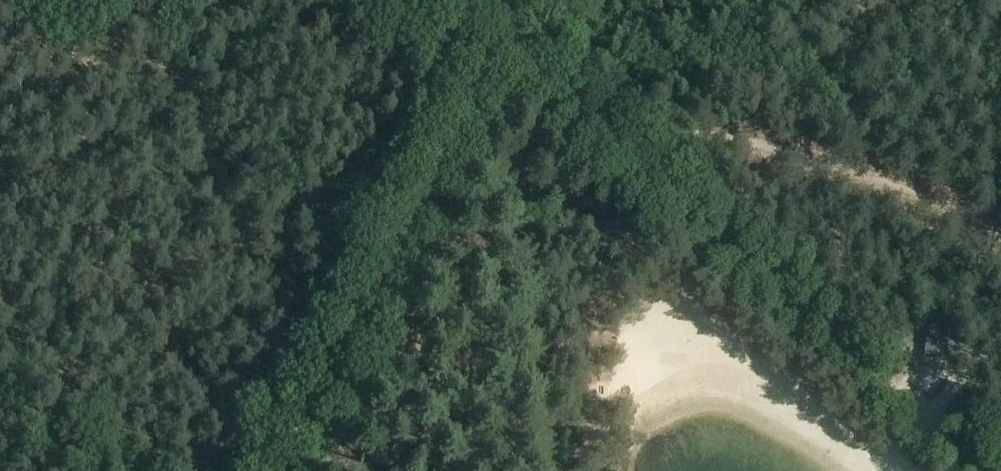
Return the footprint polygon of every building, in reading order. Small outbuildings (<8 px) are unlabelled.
[(929,338),(927,338),(925,356),(925,360),(947,362),(949,340),(948,339),(948,332),(930,330),(929,338)]
